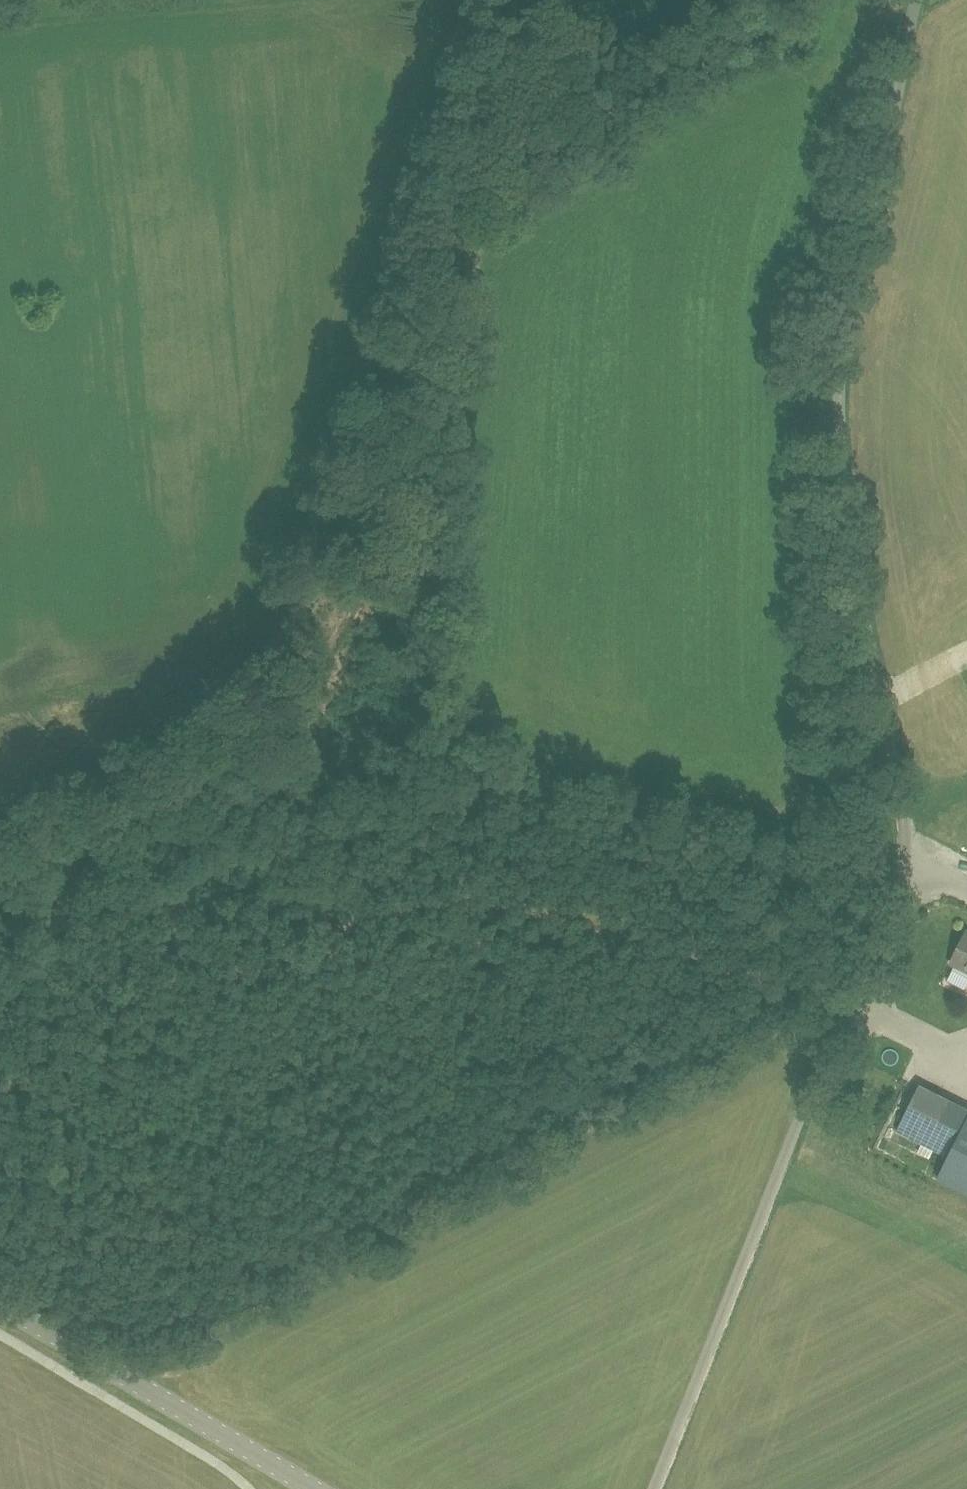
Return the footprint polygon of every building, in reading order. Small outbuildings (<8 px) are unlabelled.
[(966,932),(951,963),(966,971),(966,933),(966,932)] [(918,1087),(912,1084),(905,1099),(911,1101),(896,1130),(966,1167),(966,1108),(920,1085),(918,1087)]
